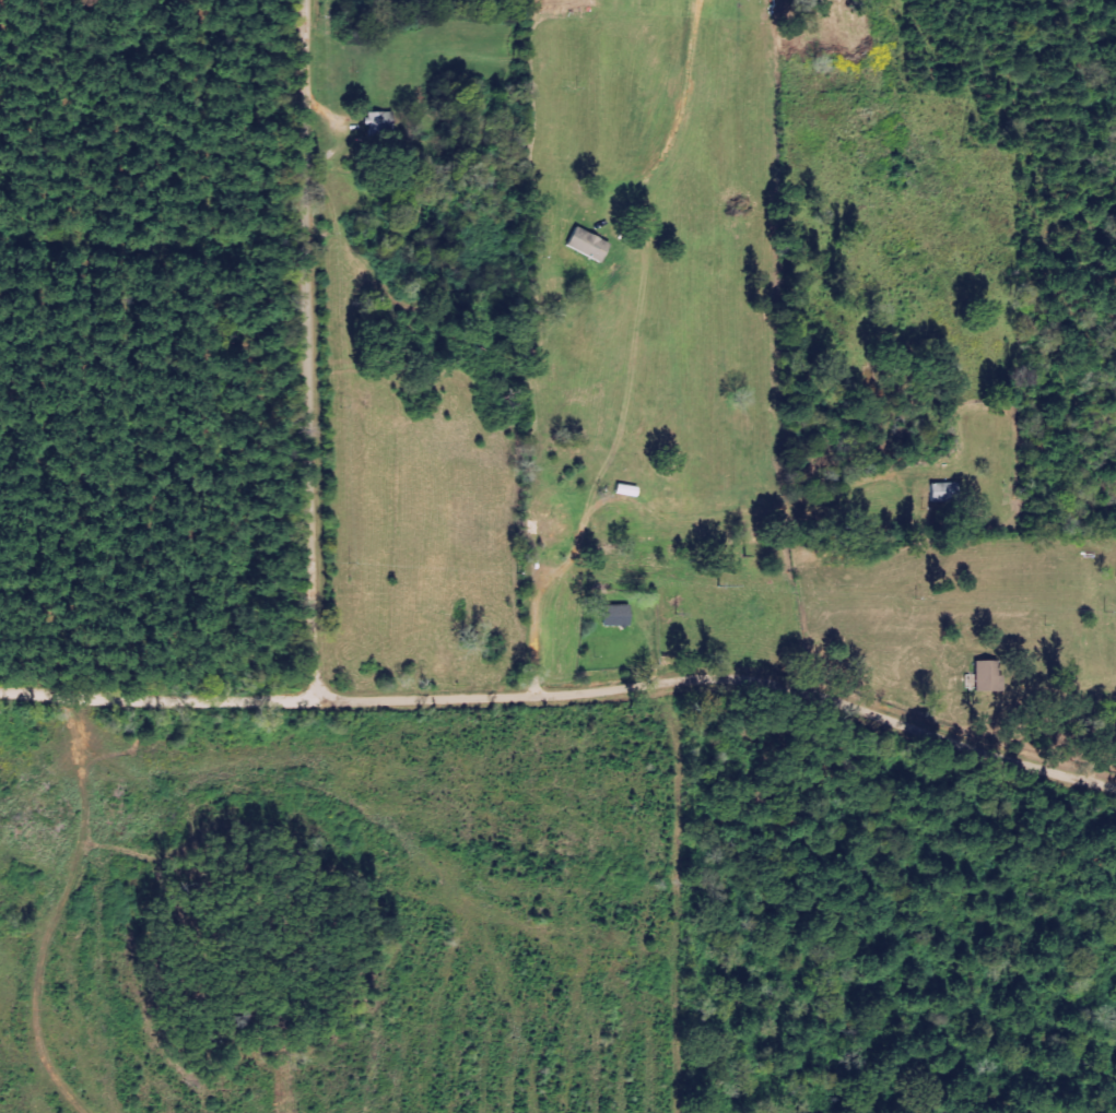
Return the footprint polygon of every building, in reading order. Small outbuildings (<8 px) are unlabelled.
[(563,249),(599,262),(607,242),(570,228),(563,249)] [(927,484),(928,502),(957,502),(956,483),(927,484)] [(627,606),(600,607),(601,627),(628,626),(627,606)] [(998,691),(997,662),(973,662),(973,692),(998,691)]
